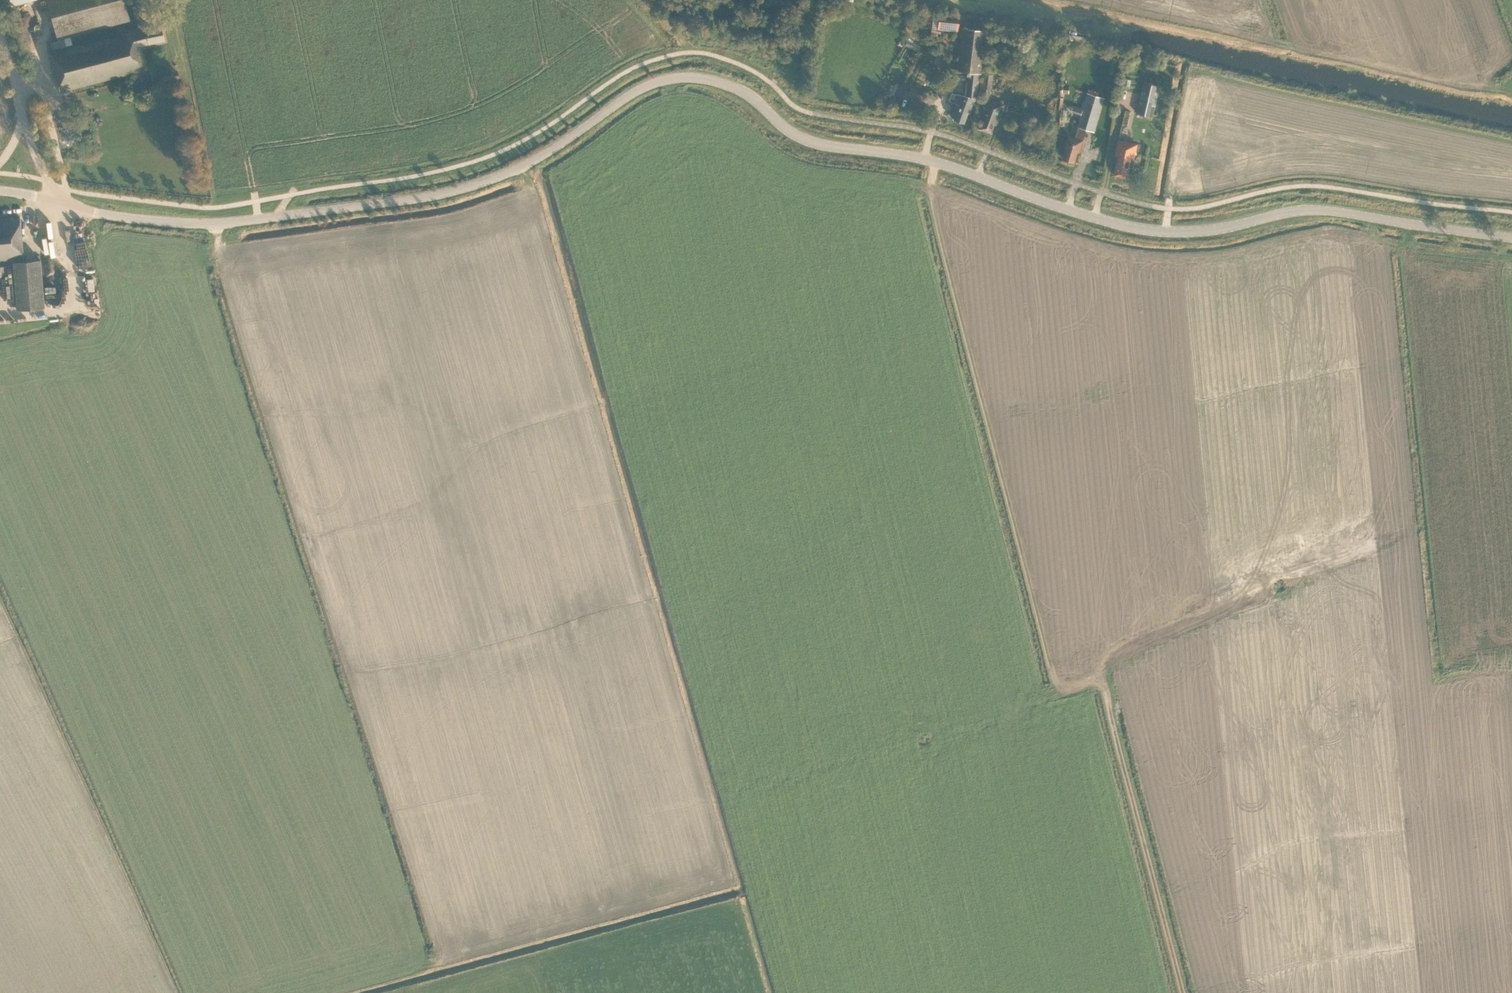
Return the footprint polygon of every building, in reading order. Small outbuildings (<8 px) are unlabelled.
[(161,24),(124,34),(123,32),(73,44),(70,34),(130,19),(125,0),(48,0),(58,38),(63,36),(66,46),(50,50),(61,90),(145,69),(139,44),(165,40),(161,24)] [(958,19),(948,16),(947,20),(939,18),(937,29),(957,34),(959,24),(957,24),(958,19)] [(988,20),(980,18),(979,27),(986,28),(988,20)] [(956,70),(966,71),(964,95),(969,96),(968,99),(959,95),(953,112),(956,113),(954,118),(963,121),(967,110),(970,111),(974,99),(975,99),(979,74),(979,72),(981,72),(985,29),(961,27),(956,70)] [(998,32),(987,30),(986,37),(997,38),(998,32)] [(906,44),(917,50),(920,44),(908,39),(906,44)] [(992,74),(982,73),(979,92),(990,94),(992,74)] [(1160,84),(1144,81),(1133,132),(1150,135),(1160,84)] [(1093,89),(1089,88),(1087,92),(1089,93),(1076,136),(1068,134),(1064,146),(1066,146),(1063,157),(1074,161),(1078,150),(1080,151),(1087,128),(1094,130),(1104,98),(1098,96),(1099,91),(1095,90),(1095,91),(1093,90),(1093,89)] [(1004,103),(987,96),(978,118),(982,120),(979,127),(990,131),(994,119),(997,120),(1004,103)] [(1010,101),(1009,108),(1019,110),(1020,102),(1010,101)] [(1139,143),(1119,139),(1116,154),(1119,154),(1115,174),(1127,176),(1129,166),(1133,167),(1139,143)] [(21,217),(0,218),(0,260),(6,260),(25,258),(21,217)] [(46,306),(40,258),(11,261),(17,309),(46,306)]
